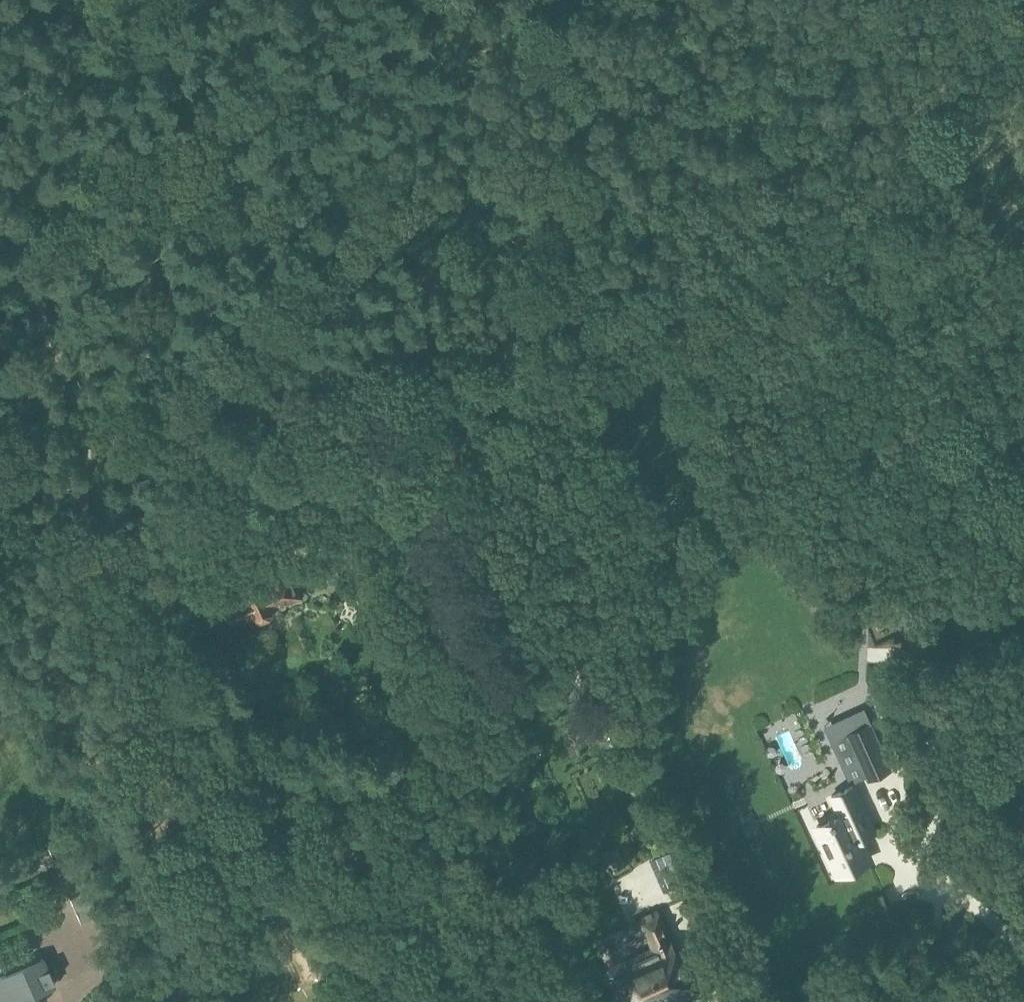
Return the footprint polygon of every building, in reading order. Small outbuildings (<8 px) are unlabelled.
[(281,512),(284,521),(307,515),(303,506),(281,512)] [(220,602),(231,626),(257,615),(262,617),(270,613),(271,609),(301,596),(290,571),(220,602)] [(868,778),(891,768),(870,723),(832,740),(851,782),(867,775),(868,778)] [(873,831),(853,786),(832,796),(841,816),(817,827),(837,871),(868,856),(859,838),(873,831)] [(654,948),(605,970),(619,1001),(645,1001),(649,1001),(666,1001),(693,991),(658,913),(642,920),(654,948)] [(307,915),(282,928),(304,979),(330,968),(307,915)] [(548,942),(558,965),(564,962),(555,939),(548,942)] [(54,983),(42,958),(0,978),(0,1001),(16,1001),(55,984),(54,983)]
